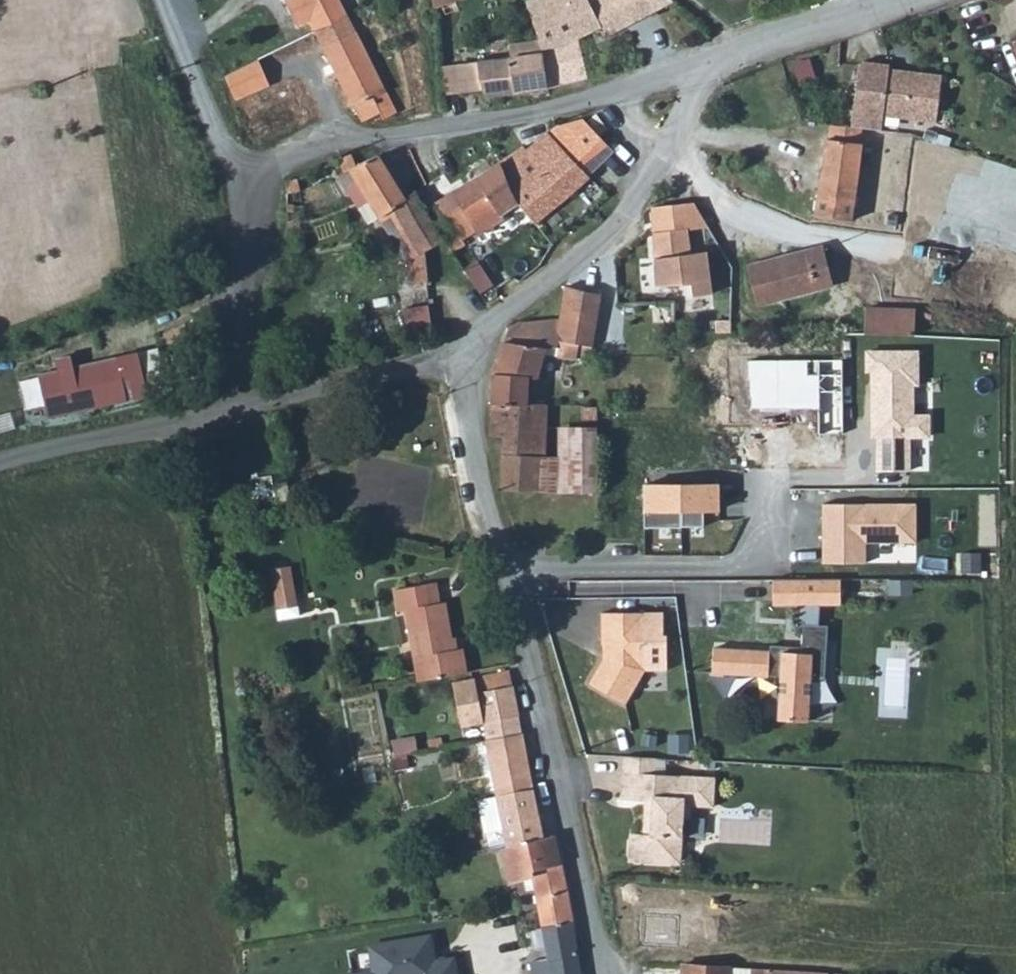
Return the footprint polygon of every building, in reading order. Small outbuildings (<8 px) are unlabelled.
[(346,18),(337,0),(290,0),(284,3),(298,28),(308,24),(314,36),(346,18)] [(433,11),(461,0),(432,0),(433,11)] [(535,35),(506,41),(510,59),(457,69),(461,94),(480,90),(484,102),(567,85),(558,45),(597,30),(603,38),(672,3),(668,0),(595,0),(585,5),(583,0),(531,0),(525,3),(526,8),(531,22),(535,35)] [(531,22),(526,8),(513,12),(519,25),(531,22)] [(384,123),(397,117),(346,18),(314,36),(352,103),(363,123),(378,115),(384,123)] [(1015,60),(1015,33),(1007,37),(1015,60)] [(255,62),(223,77),(234,101),(266,87),(255,62)] [(860,68),(854,115),(886,119),(938,126),(943,81),(892,73),(893,67),(868,64),(860,68)] [(436,74),(437,98),(461,94),(457,69),(436,74)] [(860,131),(884,135),(886,119),(854,115),(852,130),(860,131)] [(568,137),(557,147),(580,171),(606,147),(579,118),(560,128),(568,137)] [(568,137),(560,128),(555,125),(545,134),(557,147),(568,137)] [(829,127),(818,198),(815,218),(855,223),(865,149),(858,146),(860,131),(852,130),(829,127)] [(557,147),(545,134),(526,153),(524,150),(513,157),(527,191),(515,198),(521,212),(533,227),(545,220),(589,181),(580,171),(557,147)] [(348,156),(337,161),(346,175),(338,181),(368,228),(379,222),(406,267),(423,257),(393,207),(404,199),(379,159),(355,168),(348,156)] [(513,157),(498,165),(515,198),(527,191),(513,157)] [(515,198),(498,165),(453,192),(437,202),(457,235),(443,245),(450,256),(503,223),(503,218),(510,216),(523,234),(533,227),(521,212),(515,198)] [(441,176),(422,188),(414,193),(425,208),(437,202),(453,192),(441,176)] [(393,207),(423,257),(427,255),(443,245),(457,235),(437,202),(425,208),(414,193),(404,199),(393,207)] [(708,227),(694,204),(651,209),(654,257),(690,253),(689,232),(708,227)] [(749,269),(761,307),(834,287),(823,251),(749,269)] [(654,257),(657,285),(691,283),(691,298),(712,295),(708,252),(690,253),(654,257)] [(590,362),(601,306),(603,298),(566,287),(558,320),(546,320),(510,330),(506,345),(548,352),(547,358),(590,362)] [(867,333),(915,335),(916,307),(869,305),(867,333)] [(548,352),(506,345),(501,344),(491,374),(489,438),(502,440),(502,491),(541,492),(541,461),(548,460),(546,408),(529,407),(529,382),(541,382),(547,358),(548,352)] [(924,352),(866,347),(863,375),(873,376),(868,437),(884,438),(881,473),(909,475),(912,442),(935,444),(938,417),(918,416),(924,352)] [(117,364),(128,402),(128,405),(155,397),(155,381),(146,381),(138,357),(117,364)] [(817,358),(753,359),(754,402),(818,401),(817,376),(817,358)] [(54,423),(128,402),(117,364),(77,375),(78,382),(48,391),(54,423)] [(839,375),(817,376),(818,401),(819,430),(840,430),(839,375)] [(594,430),(594,407),(581,407),(582,429),(594,430)] [(594,430),(582,429),(559,429),(557,493),(595,495),(594,430)] [(541,461),(541,492),(554,493),(555,460),(548,460),(541,461)] [(720,476),(646,478),(647,521),(703,519),(702,504),(721,504),(720,476)] [(291,502),(287,484),(272,488),(277,505),(291,502)] [(820,504),(818,566),(870,568),(871,540),(917,541),(917,506),(820,504)] [(270,573),(276,622),(296,620),(290,570),(270,573)] [(842,580),(775,581),(775,608),(842,607),(842,580)] [(426,680),(468,671),(464,649),(454,651),(444,603),(441,604),(437,582),(391,591),(395,612),(401,611),(410,656),(421,654),(426,680)] [(662,614),(600,614),(600,646),(603,646),(603,659),(588,685),(625,705),(643,671),(665,671),(665,637),(662,637),(662,614)] [(824,625),(800,623),(799,647),(798,653),(781,652),(781,646),(767,646),(767,651),(711,649),(710,674),(778,677),(777,720),(807,721),(808,678),(822,678),(824,625)] [(410,656),(415,682),(426,680),(421,654),(410,656)] [(486,740),(521,733),(510,672),(451,682),(460,728),(483,724),(486,740)] [(505,849),(540,843),(521,733),(486,740),(505,849)] [(415,739),(393,738),(392,769),(414,770),(415,739)] [(619,774),(651,776),(652,760),(620,759),(619,774)] [(651,776),(619,774),(618,802),(642,803),(649,803),(647,837),(640,837),(634,836),(627,842),(626,857),(632,863),(672,865),(673,839),(679,840),(680,819),(687,819),(688,807),(710,808),(711,779),(651,776)] [(649,803),(642,803),(640,837),(647,837),(649,803)] [(523,876),(561,869),(555,840),(540,843),(505,849),(506,852),(501,852),(507,885),(524,882),(523,876)] [(535,899),(565,894),(561,869),(523,876),(524,882),(525,891),(533,889),(535,899)] [(548,973),(579,973),(565,894),(535,899),(546,958),(548,973)] [(367,948),(371,973),(362,973),(457,973),(456,965),(436,967),(432,938),(367,948)] [(546,958),(527,961),(529,973),(548,973),(546,958)] [(731,968),(681,965),(680,973),(731,973),(731,968)]
